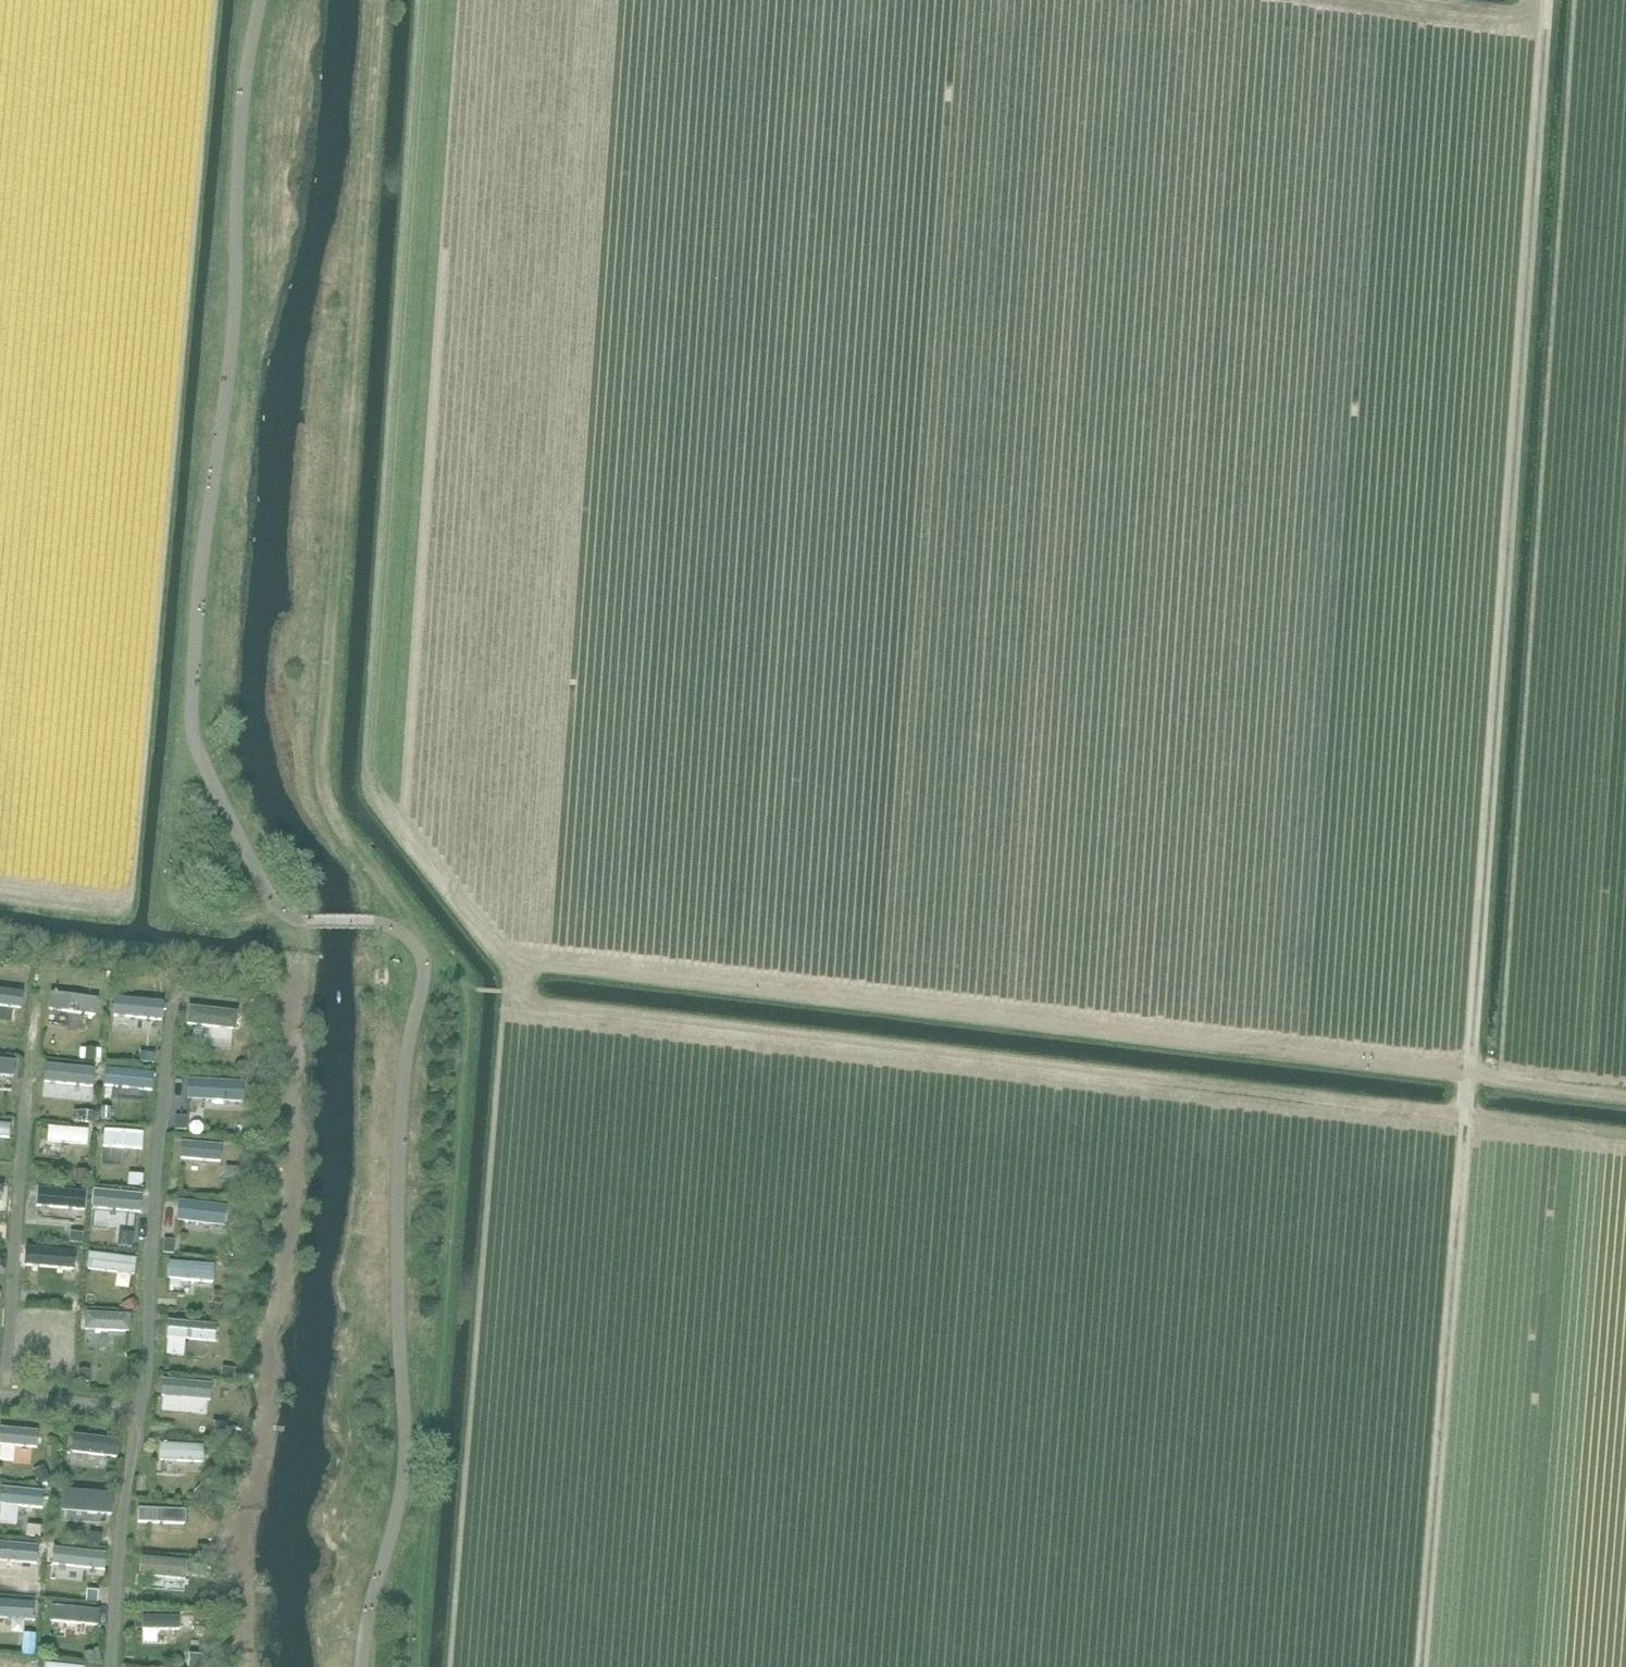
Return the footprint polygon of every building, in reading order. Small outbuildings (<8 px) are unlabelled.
[(189,1007),(187,1024),(233,1028),(235,1011),(189,1007)] [(179,1193),(177,1216),(223,1221),(226,1198),(179,1193)] [(86,1306),(83,1329),(129,1334),(132,1311),(86,1306)] [(164,1374),(162,1406),(207,1411),(210,1379),(164,1374)] [(141,1556),(139,1572),(185,1578),(187,1561),(141,1556)]
